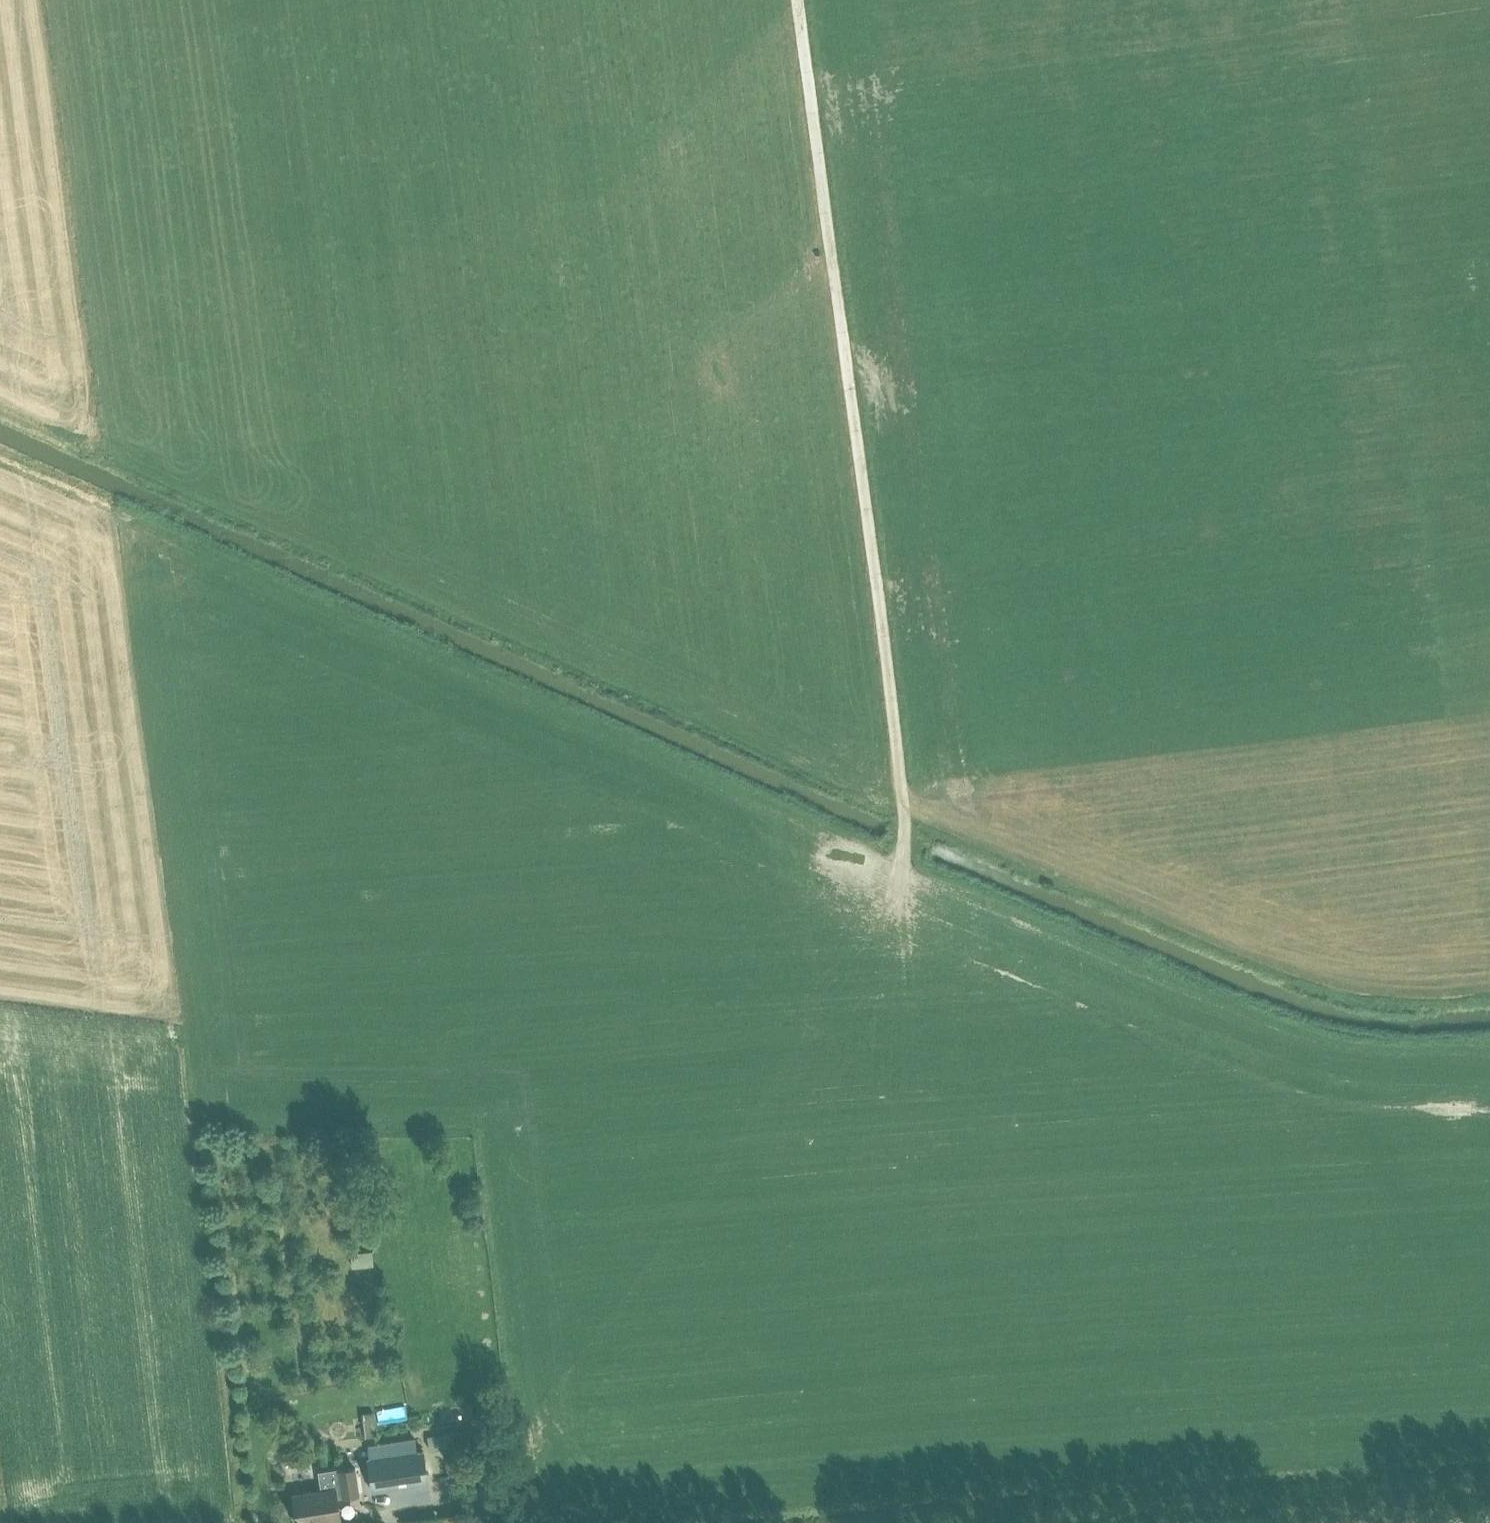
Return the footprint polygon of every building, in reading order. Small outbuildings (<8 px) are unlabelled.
[(468,1430),(453,1432),(427,1436),(429,1449),(470,1443),(468,1430)] [(403,1439),(368,1445),(370,1457),(368,1458),(373,1490),(428,1482),(423,1449),(417,1450),(415,1439),(404,1441),(403,1439)] [(293,1494),(297,1522),(308,1522),(340,1518),(336,1492),(342,1491),(343,1495),(359,1493),(355,1467),(340,1469),(339,1468),(319,1471),(322,1490),(293,1494)]
